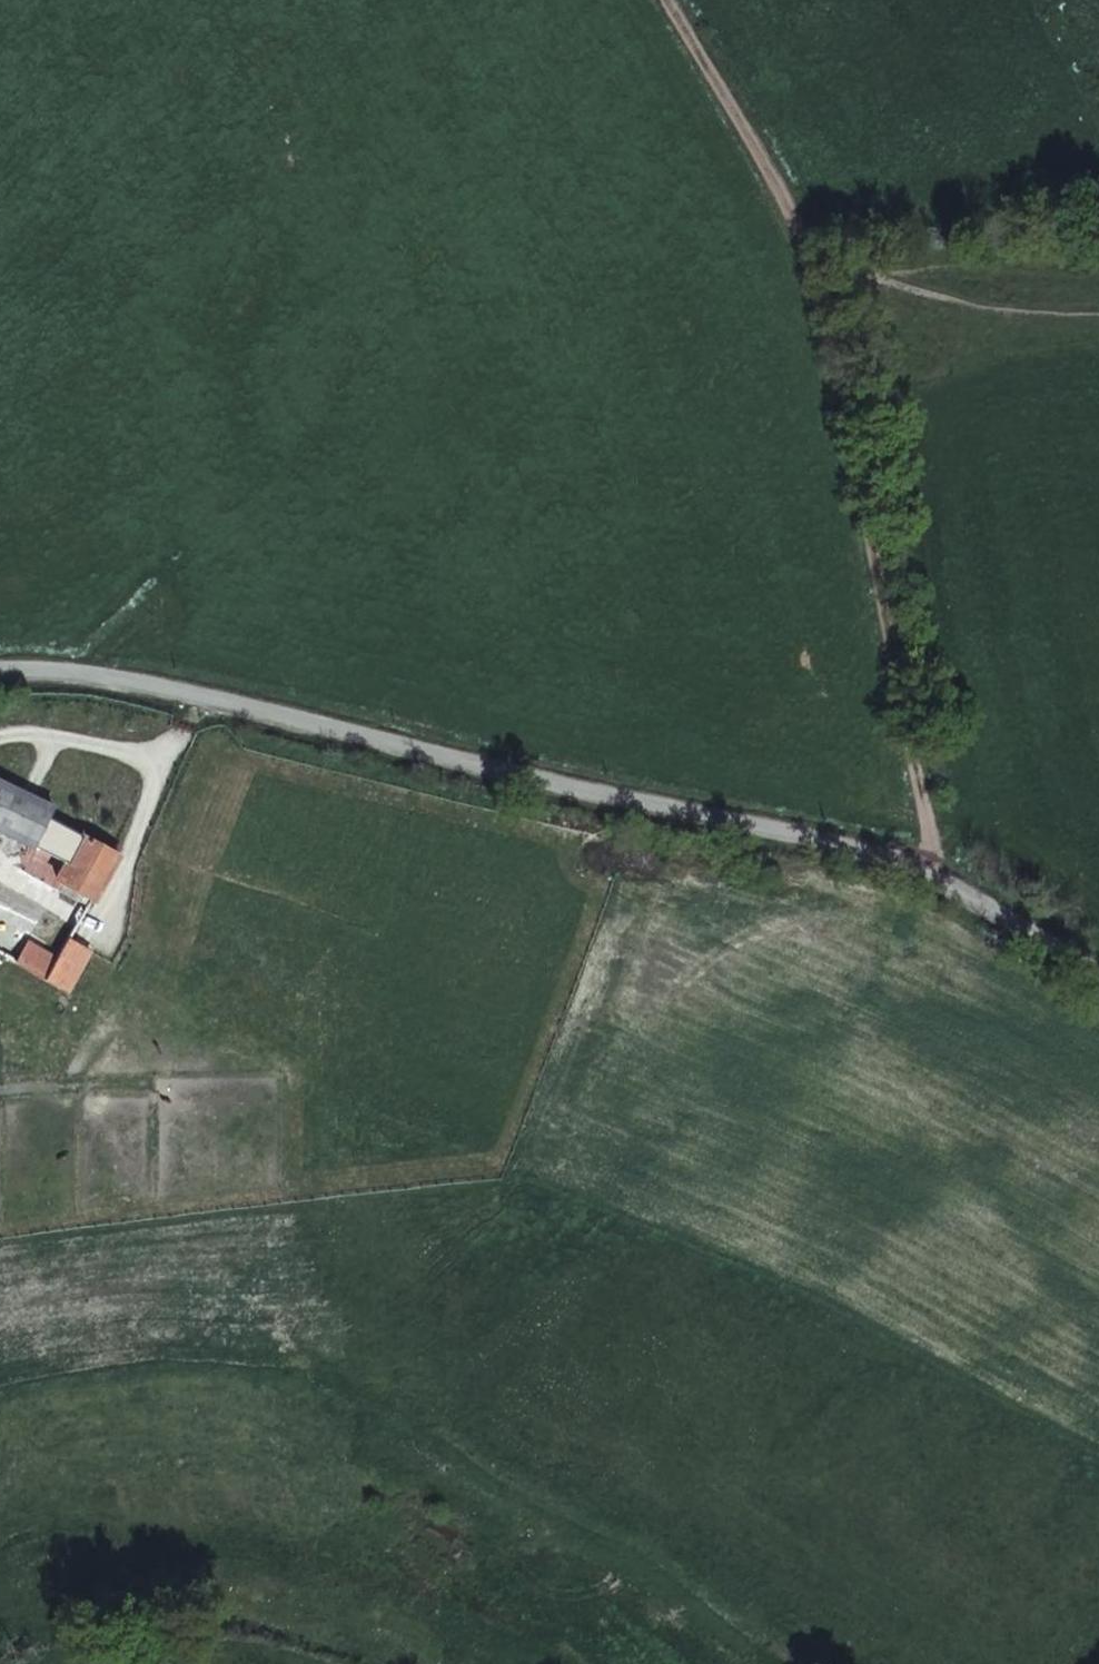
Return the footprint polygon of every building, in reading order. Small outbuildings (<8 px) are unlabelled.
[(35,848),(42,837),(75,855),(63,878),(88,892),(90,893),(94,891),(102,886),(124,854),(125,851),(54,813),(57,805),(0,775),(0,829),(35,848)] [(58,948),(27,931),(15,953),(27,960),(19,980),(62,1003),(92,946),(69,934),(58,948)]
